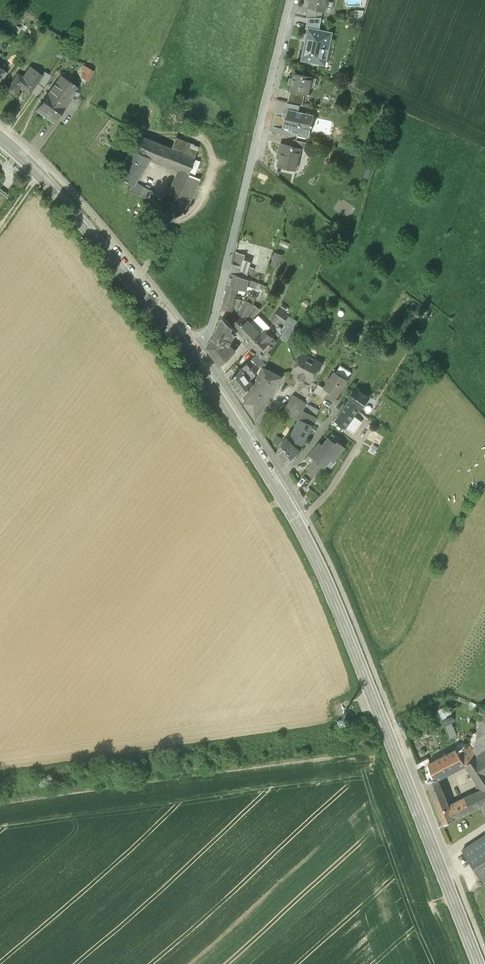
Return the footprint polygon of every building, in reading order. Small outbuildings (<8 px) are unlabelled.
[(309,7),(323,11),(325,11),(325,10),(330,11),(332,4),(327,3),(327,0),(311,0),(309,7)] [(323,11),(309,7),(307,17),(308,17),(322,17),(323,11)] [(322,17),(308,17),(306,28),(311,29),(311,28),(319,30),(322,17)] [(319,30),(311,28),(311,29),(309,37),(309,38),(308,43),(306,42),(305,43),(304,51),(304,52),(303,59),(321,63),(325,42),(329,43),(332,33),(319,30)] [(79,74),(90,80),(97,69),(86,63),(79,74)] [(42,74),(30,66),(23,77),(18,74),(8,89),(15,94),(21,85),(24,86),(23,88),(30,92),(37,82),(42,74)] [(42,74),(37,82),(44,87),(51,75),(44,70),(42,74)] [(310,76),(295,73),(291,91),(305,94),(309,95),(311,86),(307,85),(310,76)] [(78,86),(61,75),(55,84),(71,96),(78,86)] [(55,84),(36,109),(43,114),(45,112),(55,119),(66,106),(66,105),(65,105),(72,96),(71,96),(55,84)] [(305,94),(291,91),(288,102),(300,104),(302,105),(305,94)] [(76,99),(72,96),(65,105),(66,105),(66,106),(70,109),(76,99)] [(314,114),(298,111),(300,104),(288,102),(287,101),(285,113),(286,113),(282,129),(285,130),(285,127),(289,128),(288,131),(298,133),(297,135),(309,138),(311,128),(312,128),(313,125),(312,125),(314,117),(314,114)] [(331,121),(314,117),(312,125),(313,125),(312,128),(311,128),(309,138),(297,135),(296,140),(309,143),(310,138),(319,132),(329,135),(332,122),(331,121)] [(160,144),(139,136),(131,149),(149,159),(155,161),(160,144)] [(197,148),(175,139),(171,149),(193,157),(197,148)] [(296,140),(295,140),(293,146),(301,148),(307,150),(309,143),(296,140)] [(293,146),(281,143),(279,151),(282,151),(278,166),(295,169),(301,148),(293,146)] [(178,169),(163,205),(173,209),(174,208),(187,175),(194,158),(193,157),(171,149),(160,144),(155,161),(178,169)] [(149,159),(131,149),(116,174),(132,184),(133,184),(149,159)] [(268,176),(260,172),(258,177),(266,181),(268,176)] [(187,175),(174,208),(186,212),(199,179),(187,175)] [(133,184),(132,184),(129,191),(140,196),(143,188),(133,184)] [(9,196),(0,188),(0,208),(9,196)] [(236,260),(245,262),(246,256),(253,257),(254,251),(260,252),(262,244),(240,240),(236,260)] [(241,265),(233,263),(231,272),(245,277),(247,272),(240,270),(241,265)] [(245,277),(231,272),(228,285),(237,287),(246,290),(247,285),(249,279),(245,277)] [(257,282),(249,279),(247,285),(255,288),(257,282)] [(237,287),(228,285),(226,294),(228,294),(228,296),(235,298),(237,287)] [(250,294),(239,314),(242,315),(236,321),(233,323),(236,326),(238,329),(247,320),(246,318),(249,313),(253,303),(254,304),(257,297),(250,294)] [(228,296),(225,296),(223,308),(230,310),(232,311),(235,298),(228,296)] [(239,299),(235,298),(232,311),(230,310),(229,311),(231,312),(232,313),(233,310),(235,311),(237,307),(239,302),(239,299)] [(279,310),(275,316),(277,317),(283,322),(284,321),(287,324),(289,320),(287,318),(289,315),(287,313),(286,315),(279,310)] [(233,327),(224,317),(223,317),(214,338),(207,347),(220,365),(236,350),(232,346),(230,344),(232,340),(235,335),(235,334),(232,330),(233,327)] [(248,321),(247,320),(238,329),(243,335),(247,339),(250,342),(263,355),(272,346),(267,341),(271,337),(265,331),(262,335),(248,321)] [(243,335),(240,338),(235,344),(232,346),(236,350),(244,341),(247,339),(243,335)] [(322,363),(302,352),(298,361),(296,360),(294,365),(295,366),(292,371),(299,375),(298,376),(304,379),(304,378),(311,382),(322,363)] [(266,363),(256,355),(251,359),(263,368),(264,367),(266,363)] [(249,361),(241,368),(241,369),(230,380),(231,381),(242,395),(242,396),(247,391),(253,385),(250,379),(256,374),(252,368),(253,366),(249,361)] [(260,373),(257,379),(258,380),(250,393),(245,401),(245,402),(256,418),(281,377),(264,367),(263,368),(260,373)] [(348,379),(335,371),(330,378),(329,377),(326,382),(327,383),(324,387),(329,390),(331,392),(330,394),(336,398),(348,379)] [(324,387),(319,384),(314,391),(324,398),(329,390),(324,387)] [(368,399),(356,390),(336,420),(345,427),(359,409),(362,404),(363,405),(368,399)] [(247,391),(242,396),(245,401),(250,393),(247,391)] [(304,408),(291,400),(285,410),(298,418),(304,408)] [(319,410),(307,404),(304,410),(316,416),(319,410)] [(316,416),(304,410),(300,418),(311,424),(316,416)] [(300,418),(290,439),(292,441),(293,441),(300,448),(311,424),(300,418)] [(327,434),(314,449),(315,449),(310,454),(309,454),(305,459),(310,463),(307,467),(316,475),(332,454),(336,458),(344,447),(338,442),(337,442),(327,434)] [(290,439),(286,437),(278,450),(287,463),(291,459),(293,461),(299,456),(297,454),(301,450),(300,448),(293,441),(292,441),(290,439)] [(304,483),(299,489),(303,493),(308,488),(304,483)] [(312,490),(304,497),(308,505),(317,495),(312,490)] [(449,710),(440,714),(442,720),(451,715),(452,715),(449,710)] [(451,715),(442,720),(449,738),(456,736),(450,723),(454,721),(451,715)] [(476,739),(473,751),(477,756),(484,751),(484,733),(476,739)] [(461,751),(458,752),(465,763),(466,764),(477,757),(477,756),(473,751),(469,745),(461,751)] [(459,748),(429,764),(432,771),(427,773),(429,780),(434,778),(435,779),(438,778),(465,763),(458,752),(461,751),(459,748)] [(481,762),(484,760),(484,751),(477,756),(477,757),(466,764),(473,774),(479,785),(481,789),(478,791),(465,797),(471,810),(473,810),(482,805),(484,812),(484,768),(481,762)] [(449,805),(438,778),(435,779),(434,778),(429,780),(428,780),(445,824),(454,819),(449,805)] [(465,797),(449,805),(454,819),(470,811),(471,810),(465,797)] [(464,849),(484,881),(484,835),(464,849)]
